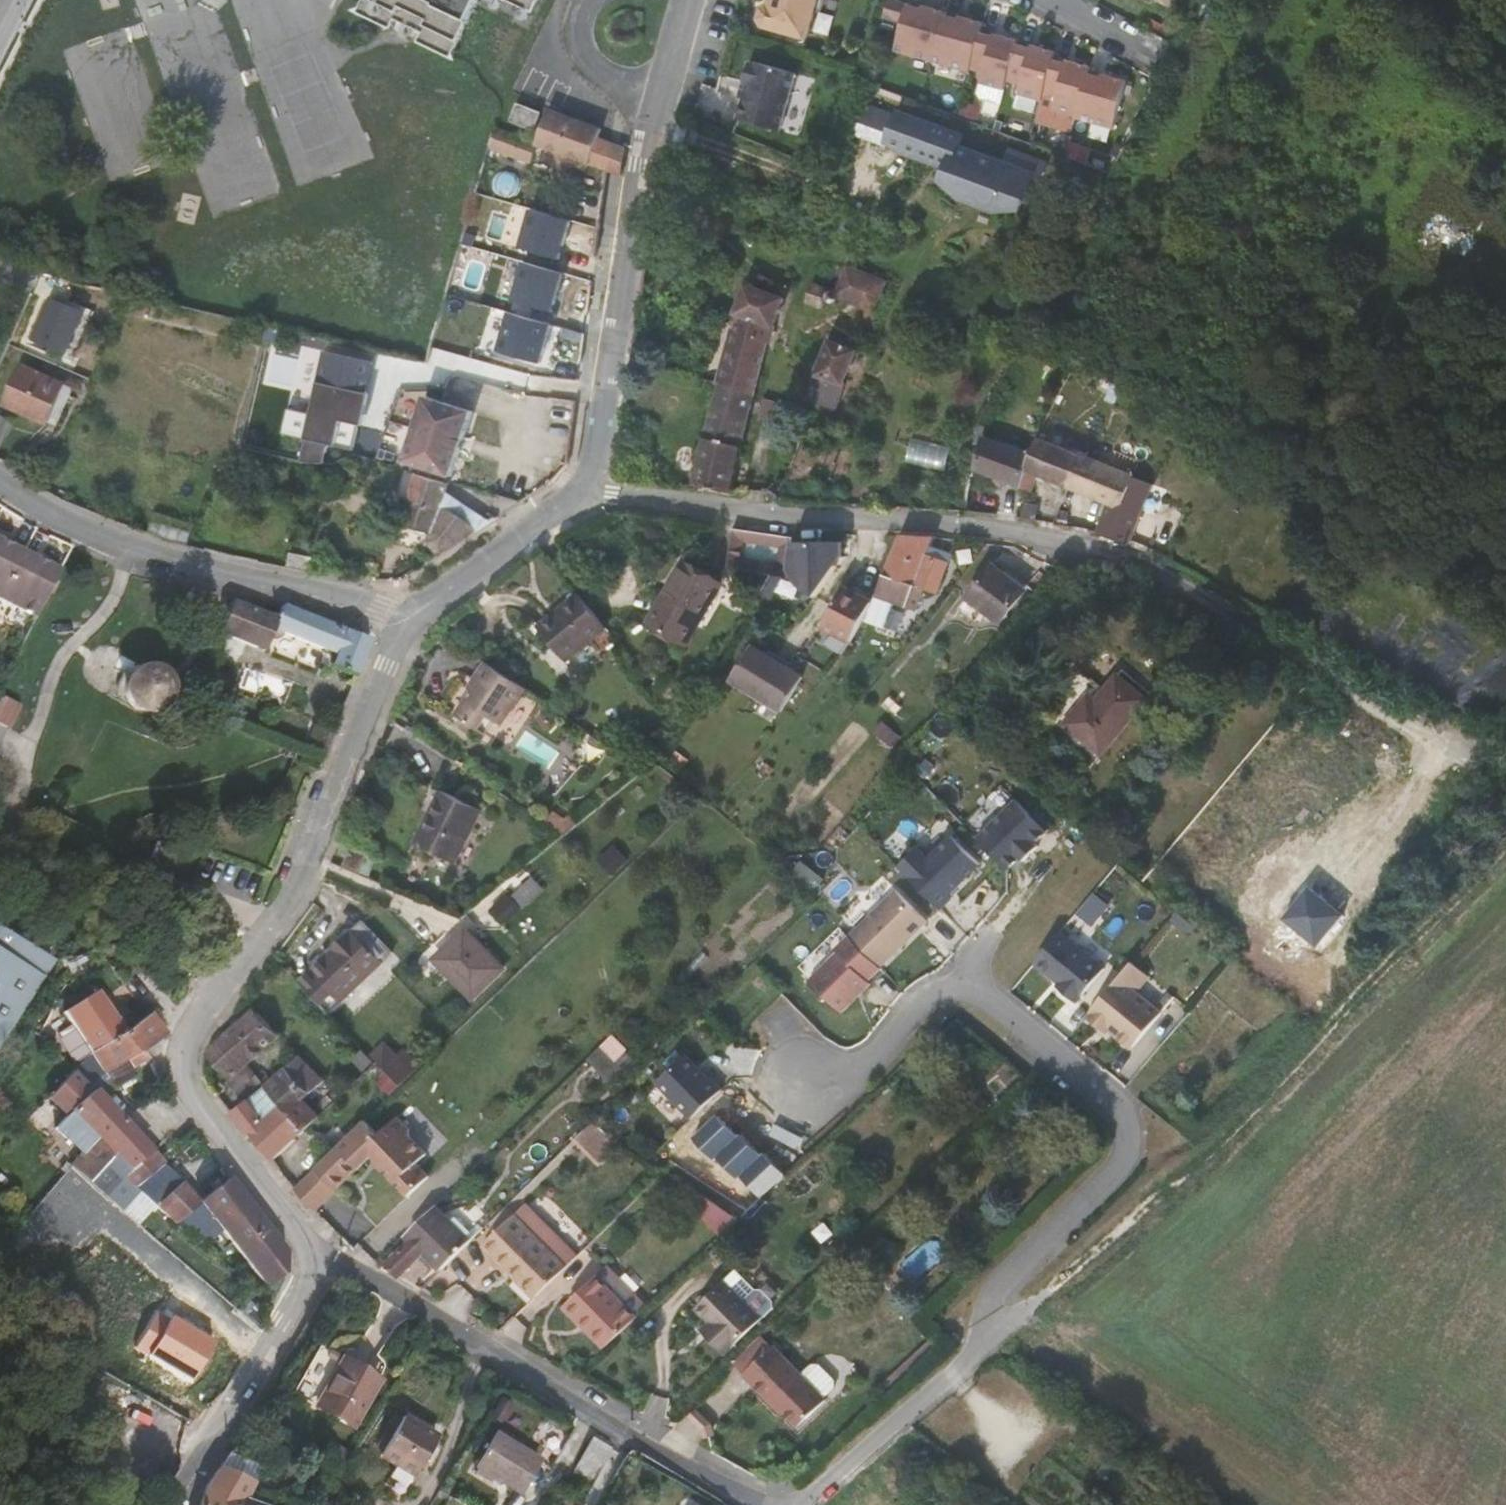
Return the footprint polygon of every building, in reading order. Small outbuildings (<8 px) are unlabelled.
[(104,8),(121,4),(120,0),(102,0),(104,8)] [(360,12),(391,28),(396,19),(423,33),(419,42),(451,58),(481,0),(366,0),(360,12)] [(533,11),(539,0),(512,0),(533,11)] [(775,3),(769,6),(765,17),(769,24),(812,37),(820,12),(826,8),(829,0),(776,0),(775,3)] [(908,0),(897,0),(891,19),(910,24),(917,3),(908,0)] [(931,8),(917,3),(910,24),(902,49),(938,61),(953,13),(954,11),(932,4),(931,8)] [(967,17),(953,13),(938,61),(973,73),(987,30),(991,20),(968,13),(967,17)] [(977,67),(993,32),(987,30),(973,73),(974,73),(977,67)] [(1003,35),(993,32),(977,67),(989,71),(986,81),(1009,89),(1012,78),(1024,41),(1025,38),(1004,32),(1003,35)] [(1039,47),(1024,41),(1012,78),(1026,83),(1023,93),(1046,101),(1049,92),(1060,57),(1062,50),(1040,43),(1039,47)] [(744,78),(740,92),(735,114),(778,124),(791,66),(749,56),(748,58),(744,57),(740,77),(744,78)] [(1072,61),(1060,57),(1049,92),(1061,96),(1052,123),(1075,130),(1080,116),(1094,69),(1096,65),(1073,58),(1072,61)] [(1109,74),(1094,69),(1080,116),(1117,128),(1133,80),(1109,72),(1109,74)] [(740,92),(744,78),(740,77),(739,77),(735,91),(740,92)] [(534,126),(541,111),(521,102),(514,117),(534,126)] [(894,143),(903,118),(874,107),(864,135),(893,146),(894,143)] [(540,140),(510,129),(502,149),(531,160),(535,149),(541,151),(544,145),(577,157),(573,169),(608,183),(613,142),(599,137),(602,128),(551,108),(540,140)] [(969,136),(905,113),(903,118),(894,143),(900,148),(913,154),(923,157),(932,157),(934,153),(945,157),(951,165),(954,168),(949,181),(965,189),(985,198),(1011,206),(1027,210),(1039,176),(1046,179),(1051,165),(1016,152),(1012,164),(965,147),(969,136)] [(497,124),(491,145),(502,149),(510,129),(497,124)] [(934,153),(932,157),(951,165),(945,157),(934,153)] [(572,220),(534,208),(522,246),(561,258),(572,220)] [(565,272),(526,261),(515,299),(554,311),(565,272)] [(839,294),(814,284),(806,304),(826,311),(830,301),(839,305),(843,298),(875,312),(887,284),(850,269),(839,294)] [(722,383),(758,394),(774,329),(777,330),(786,301),(749,288),(739,317),(722,383)] [(91,317),(52,300),(34,339),(74,357),(91,317)] [(553,322),(511,310),(500,349),(542,361),(553,322)] [(840,345),(834,343),(821,376),(847,384),(860,352),(846,348),(849,340),(842,338),(840,345)] [(65,384),(24,366),(5,406),(46,424),(65,384)] [(821,376),(813,401),(840,409),(847,384),(821,376)] [(701,486),(732,495),(758,394),(722,383),(697,485),(701,486)] [(370,396),(321,384),(305,460),(323,464),(329,443),(336,445),(343,419),(361,423),(370,396)] [(475,409),(428,393),(407,458),(454,474),(475,409)] [(2,450),(12,416),(0,413),(0,450),(2,450)] [(908,463),(948,469),(952,443),(911,437),(908,463)] [(987,437),(985,437),(978,470),(1024,490),(1030,473),(1112,505),(1101,535),(1112,537),(1133,545),(1156,486),(1089,459),(1040,438),(1038,442),(1034,454),(987,437)] [(452,481),(419,471),(404,521),(416,525),(413,533),(428,538),(401,556),(412,576),(488,526),(475,516),(472,524),(453,532),(439,532),(435,529),(447,492),(452,481)] [(472,524),(475,516),(447,492),(435,529),(439,532),(453,532),(472,524)] [(735,530),(734,536),(729,570),(776,576),(789,578),(794,545),(794,539),(735,530)] [(906,535),(878,597),(876,602),(866,621),(882,630),(895,604),(914,613),(923,592),(934,597),(948,567),(929,559),(934,548),(938,539),(906,535)] [(36,617),(60,571),(0,540),(0,598),(36,617)] [(776,576),(770,586),(780,590),(783,583),(793,584),(825,582),(825,566),(844,566),(847,543),(794,545),(789,578),(776,576)] [(952,556),(934,548),(929,559),(948,567),(952,556)] [(725,584),(689,562),(652,622),(688,644),(725,584)] [(977,621),(991,632),(1016,600),(984,576),(959,609),(977,621)] [(876,602),(848,590),(830,628),(854,643),(856,641),(865,624),(866,621),(876,602)] [(556,622),(544,631),(569,662),(609,629),(581,594),(552,618),(556,622)] [(237,602),(224,634),(268,652),(273,639),(285,634),(336,655),(332,667),(358,677),(371,640),(350,632),(319,619),(282,610),(278,619),(237,602)] [(552,618),(541,627),(544,631),(556,622),(552,618)] [(806,678),(756,645),(734,679),(784,711),(806,678)] [(480,681),(457,715),(478,729),(487,715),(495,721),(501,725),(527,689),(488,662),(476,678),(480,681)] [(138,670),(133,674),(129,679),(127,685),(126,691),(128,698),(131,705),(137,709),(142,712),(148,713),(152,712),(157,711),(162,708),(166,704),(169,700),(170,694),(171,689),(168,681),(165,676),(160,672),(155,669),(151,668),(144,669),(138,670)] [(1090,712),(1118,735),(1148,700),(1120,676),(1090,712)] [(8,730),(21,706),(0,695),(0,725),(8,730)] [(487,715),(478,729),(486,734),(495,721),(487,715)] [(484,812),(444,793),(417,846),(458,866),(484,812)] [(1049,832),(1018,801),(979,839),(1009,870),(1022,858),(1025,861),(1040,847),(1036,843),(1049,832)] [(899,867),(941,910),(953,898),(950,895),(981,864),(953,836),(930,858),(919,848),(899,867)] [(544,892),(533,881),(510,902),(522,913),(544,892)] [(886,972),(930,922),(895,884),(849,935),(886,972)] [(1080,912),(1095,923),(1110,901),(1095,890),(1080,912)] [(1190,920),(1178,909),(1167,922),(1180,932),(1190,920)] [(367,922),(315,971),(344,1002),(396,953),(367,922)] [(51,965),(0,931),(0,1045),(51,965)] [(1077,1002),(1106,969),(1061,932),(1035,962),(1061,984),(1059,987),(1077,1002)] [(466,933),(435,963),(473,1002),(504,972),(466,933)] [(886,972),(849,935),(834,948),(838,952),(810,978),(842,1013),(886,972)] [(1133,962),(1120,978),(1138,992),(1150,977),(1133,962)] [(1120,978),(1087,1017),(1101,1028),(1104,1025),(1132,1049),(1163,1013),(1138,992),(1120,978)] [(126,1032),(99,992),(91,999),(88,994),(73,1004),(75,1009),(66,1014),(76,1029),(90,1049),(92,1053),(126,1032)] [(282,1036),(257,1011),(218,1047),(210,1053),(233,1079),(240,1073),(282,1036)] [(92,1053),(94,1055),(113,1084),(146,1060),(152,1056),(147,1050),(166,1036),(149,1015),(126,1032),(92,1053)] [(76,1029),(62,1039),(77,1059),(90,1049),(76,1029)] [(615,1083),(627,1071),(617,1061),(630,1047),(613,1032),(589,1059),(615,1083)] [(302,1056),(282,1036),(240,1073),(259,1093),(266,1088),(302,1056)] [(74,1072),(50,1097),(63,1111),(68,1116),(71,1112),(96,1137),(70,1166),(88,1183),(113,1155),(130,1171),(153,1152),(114,1111),(93,1091),(110,1080),(94,1055),(74,1072)] [(327,1081),(302,1056),(266,1088),(283,1105),(307,1131),(322,1117),(305,1100),(327,1081)] [(659,1084),(694,1120),(723,1092),(688,1056),(659,1084)] [(378,1062),(369,1071),(393,1096),(403,1088),(378,1062)] [(233,1113),(240,1123),(251,1137),(254,1135),(275,1161),(307,1131),(283,1105),(266,1088),(259,1093),(233,1113)] [(63,1111),(50,1097),(42,1106),(48,1112),(52,1108),(59,1115),(63,1111)] [(297,1190),(319,1212),(377,1155),(406,1190),(424,1170),(418,1163),(428,1154),(412,1138),(412,1131),(400,1117),(381,1136),(368,1122),(330,1158),(313,1174),(297,1190)] [(48,1137),(42,1133),(38,1139),(43,1143),(48,1137)] [(574,1143),(559,1158),(573,1172),(591,1154),(574,1143)] [(113,1155),(88,1183),(99,1194),(117,1176),(133,1190),(165,1164),(162,1162),(153,1152),(130,1171),(113,1155)] [(183,1183),(165,1164),(133,1190),(153,1208),(183,1183)] [(432,1177),(424,1170),(406,1190),(412,1195),(432,1177)] [(231,1178),(200,1203),(202,1206),(215,1222),(268,1289),(296,1265),(231,1178)] [(153,1208),(179,1230),(202,1206),(200,1203),(183,1183),(153,1208)] [(215,1222),(202,1206),(179,1230),(194,1243),(215,1222)] [(473,1243),(438,1208),(410,1236),(414,1240),(385,1269),(402,1279),(427,1253),(444,1271),(473,1243)] [(518,1215),(486,1246),(537,1299),(570,1267),(518,1215)] [(613,1267),(568,1309),(609,1350),(652,1307),(613,1267)] [(707,1330),(729,1352),(767,1317),(779,1306),(779,1300),(768,1288),(762,1288),(751,1298),(732,1277),(701,1308),(715,1322),(707,1330)] [(156,1309),(132,1350),(192,1384),(216,1343),(156,1309)] [(741,1363),(750,1373),(777,1347),(768,1337),(741,1363)] [(750,1373),(748,1374),(776,1402),(779,1400),(802,1426),(830,1401),(777,1347),(750,1373)] [(380,1382),(343,1362),(316,1410),(352,1430),(380,1382)] [(434,1444),(401,1422),(376,1459),(410,1481),(434,1444)] [(615,1448),(596,1438),(571,1478),(588,1488),(615,1448)] [(525,1458),(500,1441),(481,1469),(523,1496),(543,1466),(528,1455),(525,1458)] [(206,1489),(200,1504),(242,1504),(244,1501),(250,1493),(265,1472),(228,1457),(206,1489)]
